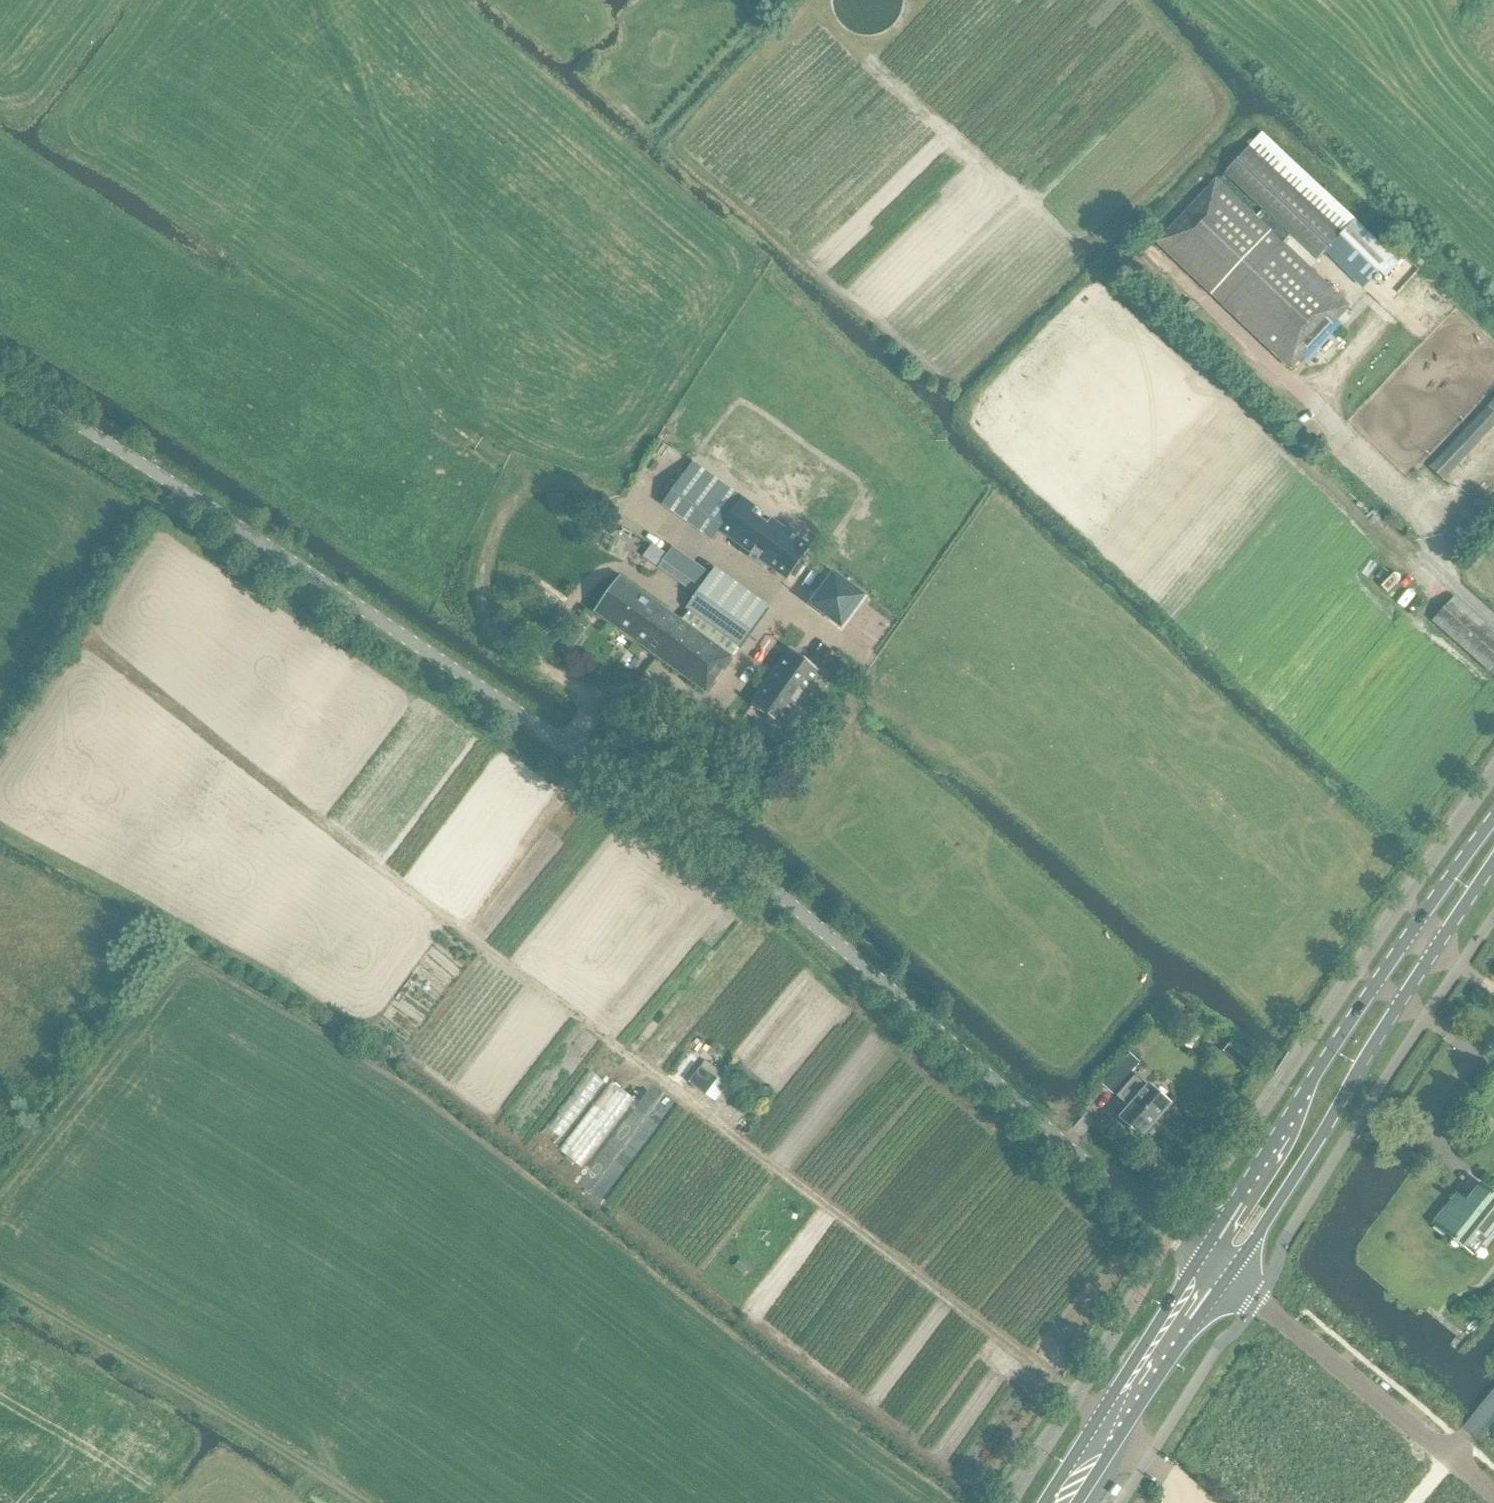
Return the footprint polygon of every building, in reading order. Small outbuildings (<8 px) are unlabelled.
[(898,1),(898,0),(836,0),(836,4),(837,9),(840,16),(843,21),(849,26),(854,29),(858,31),(865,32),(869,32),(876,31),(883,28),(887,24),(893,19),(895,14),(897,8),(898,2),(898,1)] [(1289,369),(1346,309),(1347,308),(1281,244),(1288,237),(1314,262),(1341,234),(1350,242),(1368,260),(1385,276),(1398,262),(1381,247),(1358,225),(1357,226),(1286,159),(1277,150),(1271,156),(1265,162),(1257,154),(1249,146),(1222,175),(1261,212),(1254,219),(1215,182),(1156,243),(1289,369)] [(1446,450),(1428,468),(1430,470),(1440,479),(1493,421),(1493,397),(1490,401),(1491,402),(1446,450)] [(712,541),(719,531),(787,580),(810,548),(692,463),(661,505),(712,541)] [(620,578),(594,614),(645,650),(705,693),(731,658),(703,637),(710,627),(739,647),(768,607),(715,569),(685,610),(687,612),(681,621),(620,578)] [(866,600),(831,576),(807,610),(842,635),(866,600)] [(1432,622),(1489,673),(1493,668),(1493,635),(1453,598),(1432,622)] [(750,706),(772,722),(781,728),(821,673),(790,651),(750,706)] [(1257,1059),(1233,1040),(1223,1053),(1246,1072),(1257,1059)] [(1139,1066),(1128,1056),(1101,1087),(1112,1097),(1139,1066)] [(719,1074),(703,1063),(688,1084),(705,1095),(719,1074)] [(1147,1084),(1145,1087),(1133,1078),(1116,1097),(1127,1107),(1117,1119),(1141,1140),(1171,1106),(1147,1084)] [(1433,1225),(1462,1248),(1476,1232),(1485,1239),(1493,1228),(1493,1196),(1480,1185),(1466,1203),(1457,1196),(1433,1225)]
